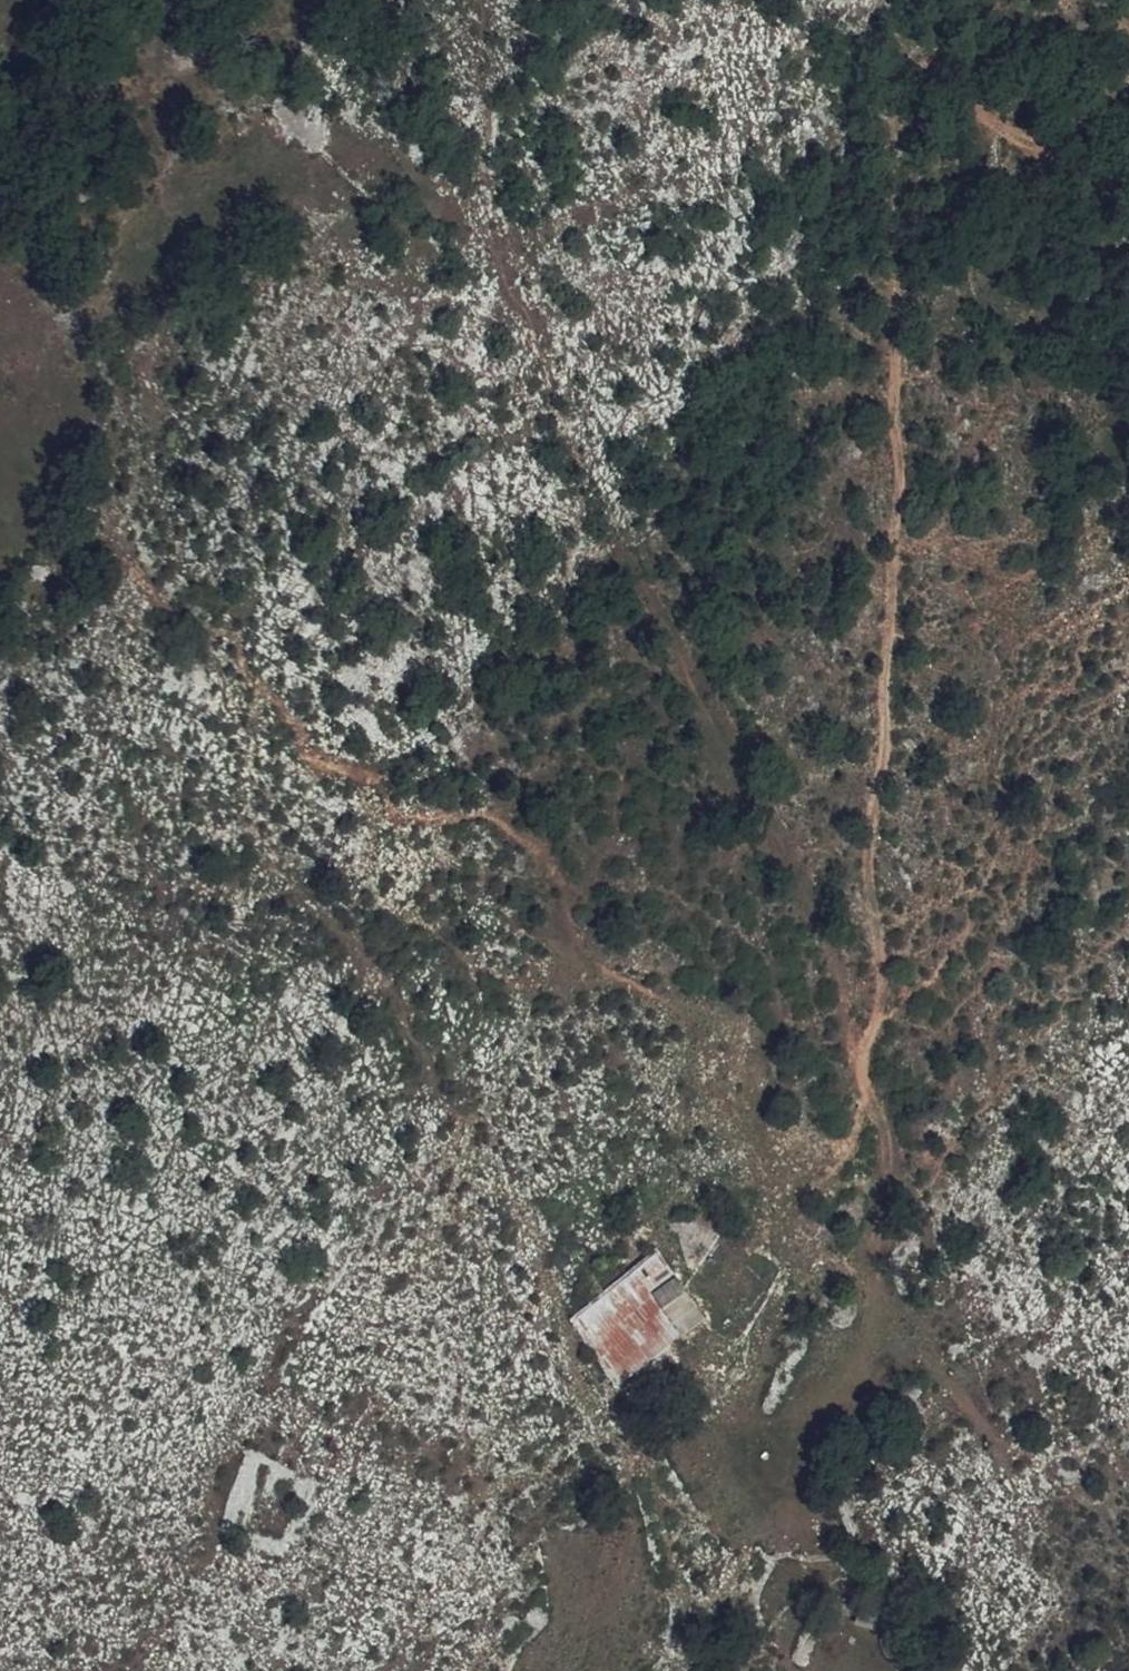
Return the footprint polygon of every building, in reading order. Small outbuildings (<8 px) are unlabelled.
[(676,1300),(662,1272),(560,1331),(561,1333),(583,1369),(658,1328),(681,1370),(707,1354),(676,1300)]
